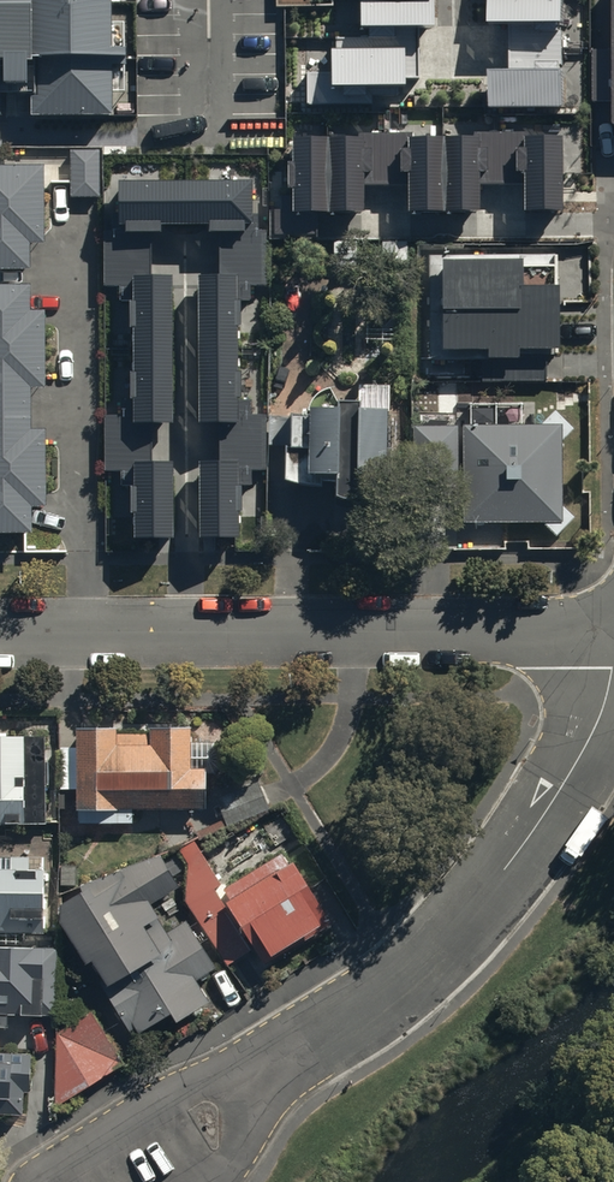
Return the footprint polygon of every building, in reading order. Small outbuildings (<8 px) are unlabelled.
[(130,17),(118,17),(118,0),(37,0),(37,110),(119,109),(118,85),(131,85),(130,17)] [(357,21),(370,21),(370,48),(332,49),(333,72),(309,72),(309,99),(368,98),(367,88),(403,88),(403,74),(416,74),(415,24),(434,24),(433,0),(357,0),(357,21)] [(563,0),(489,0),(489,20),(511,20),(511,65),(490,65),(490,105),(563,105),(563,0)] [(563,135),(293,137),(293,211),(274,211),(275,236),(316,235),(315,211),(362,211),(362,182),(412,181),(412,211),(480,210),(479,183),(525,183),(525,211),(564,210),(563,135)] [(102,190),(102,148),(72,148),(72,190),(102,190)] [(30,260),(30,231),(46,231),(47,167),(0,167),(0,260),(30,260)] [(161,231),(161,223),(209,223),(209,231),(220,231),(220,274),(197,274),(198,422),(221,422),(221,462),(199,462),(199,537),(239,536),(239,472),(267,472),(266,416),(238,416),(238,298),(251,298),(251,286),(267,286),(266,241),(257,241),(257,229),(252,229),(252,180),(119,181),(119,230),(114,230),(114,241),(104,241),(105,286),(120,286),(120,298),(133,298),(134,416),(106,416),(106,473),(134,472),(134,537),(174,537),(173,462),(151,462),(151,422),(174,422),(174,274),(151,274),(151,231),(161,231)] [(448,266),(431,266),(429,349),(487,350),(486,380),(549,381),(549,353),(569,354),(570,282),(527,282),(528,256),(448,255),(448,266)] [(29,284),(0,284),(0,520),(32,520),(32,495),(47,495),(47,425),(31,426),(31,374),(47,374),(46,308),(30,309),(29,284)] [(321,398),(319,409),(292,412),(290,484),(320,494),(340,497),(363,494),(394,478),(395,381),(364,381),(363,399),(321,398)] [(543,421),(415,420),(415,520),(542,520),(560,536),(579,515),(568,505),(566,436),(577,426),(558,407),(543,421)] [(137,822),(137,805),(211,804),(211,764),(195,764),(195,723),(154,724),(154,733),(121,733),(121,727),(78,727),(78,747),(63,747),(63,788),(80,788),(81,823),(137,822)] [(48,821),(47,734),(0,735),(0,822),(48,821)] [(260,781),(220,799),(231,824),(272,807),(260,781)] [(191,897),(197,907),(220,894),(226,890),(195,837),(191,897)] [(293,844),(226,885),(271,958),(337,917),(293,844)] [(129,1022),(136,1018),(143,1029),(177,1007),(182,1016),(214,996),(202,977),(219,965),(190,919),(172,931),(151,899),(184,882),(164,852),(65,893),(66,920),(90,957),(96,952),(108,971),(101,976),(129,1022)] [(47,930),(48,855),(0,855),(0,929),(47,930)] [(220,894),(197,907),(234,964),(256,950),(220,894)] [(0,958),(0,1023),(7,1023),(7,1014),(60,1015),(62,950),(48,950),(48,945),(1,944),(0,958)] [(59,1107),(128,1065),(95,1012),(60,1035),(59,1107)] [(0,1046),(0,1112),(29,1113),(30,1087),(36,1087),(37,1047),(0,1046)]
